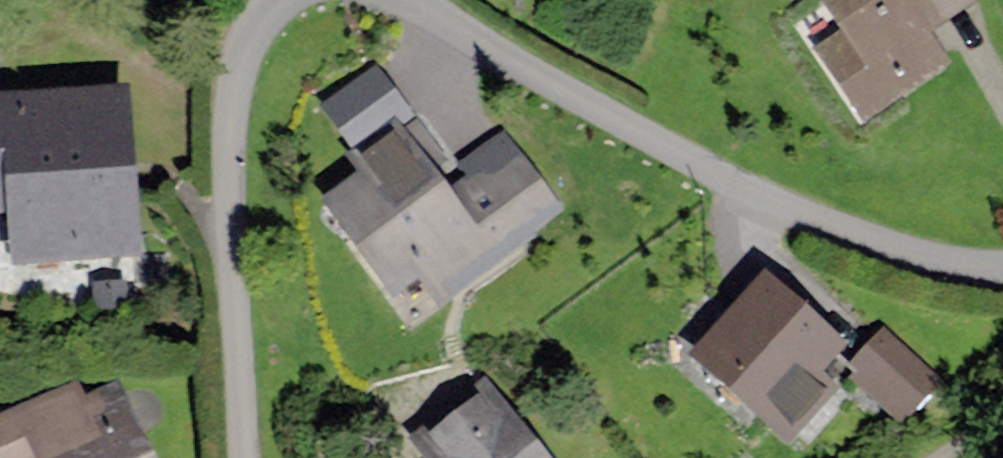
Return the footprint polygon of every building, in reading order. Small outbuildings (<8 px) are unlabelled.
[(976,12),(969,0),(815,0),(842,41),(818,57),(863,124),(944,71),(927,44),(976,12)] [(0,87),(0,263),(142,261),(140,85),(0,87)] [(415,148),(330,210),(381,278),(465,216),(415,148)] [(447,235),(481,280),(565,218),(532,173),(447,235)] [(764,293),(701,368),(794,446),(857,370),(764,293)] [(859,389),(907,428),(939,389),(891,350),(859,389)] [(0,418),(0,445),(5,457),(154,457),(116,369),(0,418)] [(421,448),(428,457),(539,457),(498,397),(421,448)]
